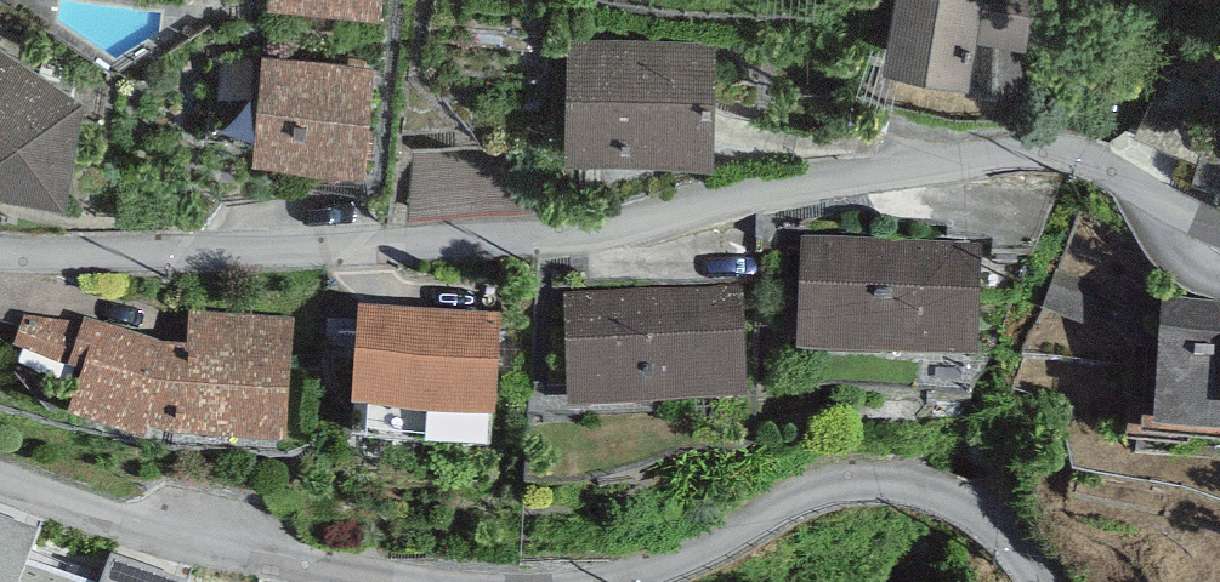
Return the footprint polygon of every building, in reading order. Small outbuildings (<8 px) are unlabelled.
[(267,1),(380,13),(382,0),(267,0),(267,1)] [(884,67),(970,82),(978,39),(1026,46),(1031,0),(896,0),(884,67)] [(715,40),(568,38),(566,157),(713,160),(715,40)] [(64,203),(85,97),(0,44),(0,190),(64,203)] [(375,63),(263,54),(254,155),(366,165),(375,63)] [(981,250),(802,243),(797,361),(976,368),(981,250)] [(742,292),(565,298),(569,416),(746,409),(742,292)] [(499,319),(359,311),(353,419),(492,427),(499,319)] [(160,349),(85,322),(24,319),(16,353),(83,378),(68,427),(147,453),(150,442),(187,448),(243,452),(289,451),(291,323),(190,315),(188,351),(160,349)] [(1176,347),(1171,445),(1219,447),(1219,349),(1176,347)] [(27,567),(38,533),(0,520),(0,581),(72,581),(27,567)] [(111,560),(103,581),(178,581),(111,560)]
